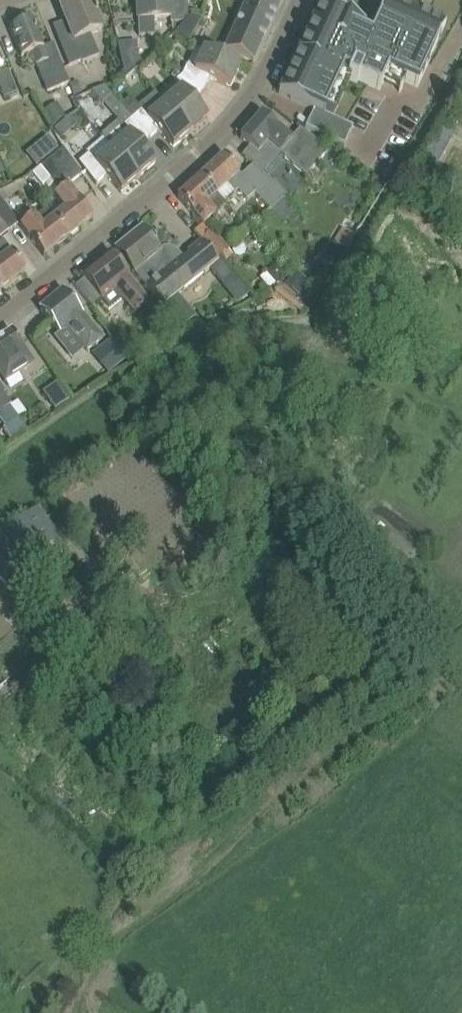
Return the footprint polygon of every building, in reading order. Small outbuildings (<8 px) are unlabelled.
[(55,34),(68,66),(81,61),(82,62),(98,56),(90,34),(101,30),(95,16),(96,15),(94,11),(93,11),(89,0),(80,0),(60,8),(65,21),(52,26),(55,34)] [(137,11),(138,36),(154,35),(154,18),(170,18),(170,23),(184,22),(188,19),(188,15),(187,0),(136,0),(137,11)] [(224,50),(234,55),(252,63),(281,0),(247,0),(224,50)] [(319,5),(278,94),(313,110),(305,128),(344,146),(353,127),(332,117),(324,113),(343,72),(349,74),(347,78),(350,79),(357,82),(358,80),(379,90),(382,84),(387,73),(405,81),(417,87),(445,28),(400,7),(396,14),(385,9),(389,2),(386,1),(374,27),(373,30),(364,26),(365,26),(361,24),(329,9),(319,5)] [(186,46),(202,19),(190,16),(174,34),(185,46),(186,46)] [(9,28),(16,47),(20,57),(30,53),(46,92),(68,84),(52,43),(43,48),(39,38),(32,20),(9,28)] [(230,87),(240,66),(203,49),(194,70),(186,66),(182,76),(203,92),(209,78),(230,87)] [(137,55),(120,56),(124,75),(141,60),(137,55)] [(3,98),(16,93),(7,71),(0,74),(0,91),(3,98)] [(175,71),(171,75),(176,81),(180,77),(175,71)] [(192,101),(203,92),(182,76),(180,77),(176,81),(174,82),(180,89),(163,103),(189,134),(207,119),(192,101)] [(77,82),(69,85),(74,97),(81,94),(77,82)] [(103,87),(91,92),(101,104),(111,95),(103,87)] [(141,111),(132,119),(149,139),(158,131),(173,148),(189,134),(163,103),(154,92),(138,106),(141,111)] [(56,104),(44,111),(52,124),(64,117),(56,104)] [(290,140),(261,114),(240,138),(249,147),(242,155),(262,174),(280,154),(305,176),(324,154),(328,150),(299,129),(298,131),(290,140)] [(117,121),(101,136),(138,178),(155,164),(140,146),(149,139),(132,119),(122,127),(117,121)] [(61,132),(69,145),(80,139),(73,126),(61,132)] [(430,177),(436,166),(421,157),(432,138),(447,147),(453,135),(438,126),(414,168),(430,177)] [(47,136),(36,145),(46,157),(57,148),(47,136)] [(120,193),(138,178),(102,138),(86,152),(88,154),(78,163),(95,185),(105,176),(120,193)] [(43,184),(64,210),(53,218),(67,237),(92,217),(80,202),(77,199),(66,185),(81,174),(62,148),(36,168),(30,173),(41,186),(43,184)] [(223,156),(200,177),(223,202),(233,193),(236,190),(246,201),(254,194),(257,198),(273,183),(262,174),(254,166),(242,177),(238,174),(239,173),(236,171),(223,156)] [(223,202),(200,177),(177,198),(202,226),(225,205),(223,202)] [(8,231),(19,223),(3,203),(0,198),(0,220),(8,231)] [(43,256),(67,237),(53,218),(45,208),(31,220),(30,219),(20,226),(29,238),(28,238),(43,256)] [(8,231),(0,220),(0,237),(8,231)] [(236,243),(249,231),(241,222),(228,234),(236,243)] [(173,298),(177,295),(208,270),(218,262),(200,241),(186,252),(188,254),(183,258),(180,254),(175,251),(169,250),(164,251),(160,253),(140,228),(115,249),(162,307),(172,299),(173,298)] [(200,240),(200,241),(218,262),(219,264),(221,263),(231,255),(219,240),(212,231),(200,240)] [(348,232),(340,245),(346,249),(354,235),(348,232)] [(13,255),(2,240),(0,241),(0,289),(25,271),(13,255)] [(83,279),(74,285),(91,306),(100,300),(101,300),(109,310),(120,301),(123,305),(126,303),(134,312),(147,301),(109,253),(81,276),(83,279)] [(218,262),(208,270),(220,284),(232,274),(221,263),(219,264),(218,262)] [(294,272),(285,283),(297,293),(306,282),(294,272)] [(101,339),(62,291),(39,310),(58,334),(67,328),(86,351),(101,339)] [(184,305),(177,295),(173,298),(172,299),(162,307),(179,329),(194,317),(184,305)] [(11,331),(0,338),(0,376),(4,383),(32,365),(11,331)] [(109,373),(128,357),(111,337),(92,353),(109,373)] [(57,384),(42,394),(54,412),(69,402),(57,384)] [(3,394),(4,393),(0,387),(0,422),(4,428),(2,430),(9,440),(25,430),(9,406),(10,405),(3,394)] [(5,532),(33,572),(66,549),(38,509),(5,532)] [(27,590),(11,603),(40,639),(57,625),(27,590)] [(0,739),(0,749),(2,751),(8,744),(1,737),(0,739)]
